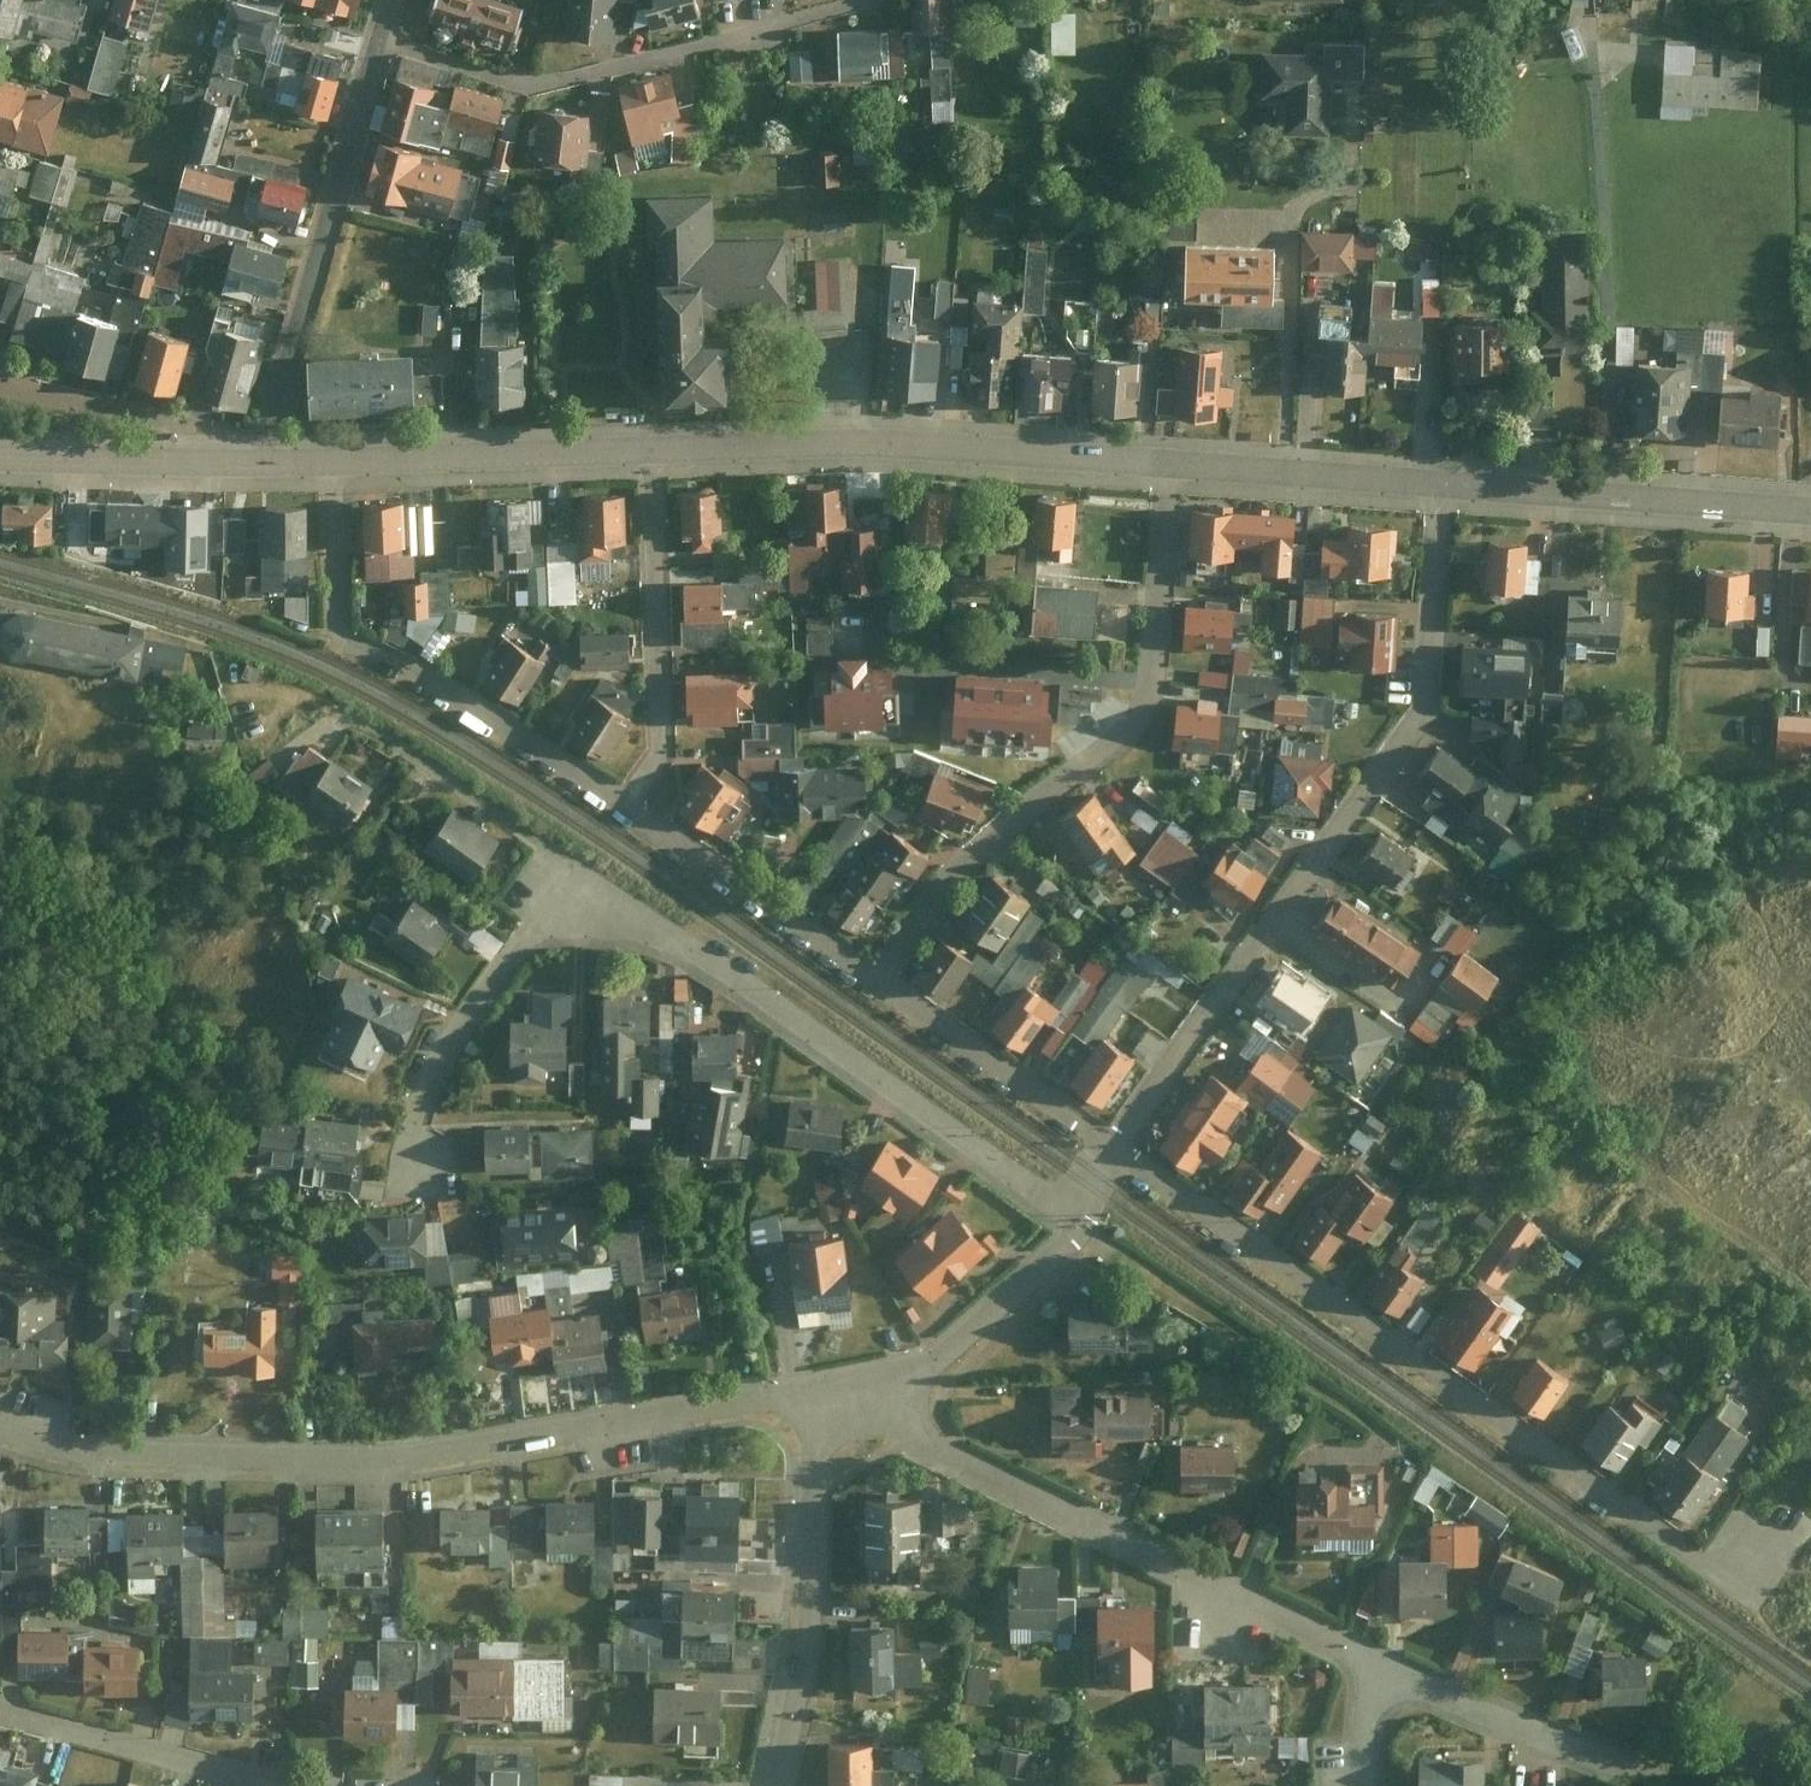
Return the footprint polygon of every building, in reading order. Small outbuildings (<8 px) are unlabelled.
[(28,36),(32,23),(82,37),(93,0),(0,0),(0,28),(28,36)] [(118,18),(161,28),(168,0),(122,0),(118,18)] [(241,0),(238,0),(225,52),(250,58),(253,46),(272,51),(283,11),(241,0)] [(365,17),(370,0),(302,0),(365,17)] [(430,24),(524,56),(540,9),(512,0),(438,0),(430,24)] [(621,45),(626,0),(566,0),(561,38),(621,45)] [(702,0),(653,0),(653,2),(645,5),(655,34),(708,16),(702,0)] [(923,31),(955,30),(954,0),(922,0),(923,31)] [(1327,10),(1327,0),(1248,0),(1248,10),(1327,10)] [(1043,51),(1080,50),(1080,12),(1042,13),(1043,51)] [(106,31),(92,84),(117,91),(131,37),(106,31)] [(883,31),(841,32),(842,83),(883,83),(883,31)] [(903,34),(884,35),(886,80),(906,79),(903,34)] [(1331,41),(1331,51),(1335,51),(1335,73),(1365,74),(1366,42),(1331,41)] [(814,46),(795,47),(796,76),(816,75),(814,46)] [(1331,51),(1267,51),(1267,94),(1290,94),(1290,133),(1334,134),(1335,73),(1335,51),(1331,51)] [(409,53),(405,64),(428,71),(431,59),(409,53)] [(1645,63),(1642,123),(1746,129),(1749,69),(1645,63)] [(346,76),(313,67),(302,108),(335,117),(346,76)] [(0,74),(0,130),(56,147),(71,94),(0,74)] [(403,75),(390,125),(496,153),(509,103),(403,75)] [(677,75),(623,89),(637,143),(668,134),(665,120),(687,114),(677,75)] [(178,83),(172,106),(196,112),(202,89),(178,83)] [(241,103),(213,96),(198,155),(225,162),(241,103)] [(593,110),(541,107),(538,158),(591,161),(593,110)] [(884,157),(883,133),(859,134),(859,158),(884,157)] [(513,164),(519,138),(504,134),(497,161),(513,164)] [(641,165),(638,146),(621,149),(624,168),(641,165)] [(382,150),(372,195),(474,217),(483,172),(382,150)] [(843,152),(817,154),(818,183),(845,182),(843,152)] [(51,219),(65,223),(79,165),(43,156),(34,191),(56,197),(51,219)] [(0,163),(0,206),(15,210),(26,171),(0,163)] [(234,178),(187,167),(180,198),(227,209),(234,178)] [(320,192),(275,178),(265,212),(310,225),(320,192)] [(663,275),(666,404),(741,403),(739,300),(812,298),(811,226),(731,227),(730,196),(658,197),(660,275),(663,275)] [(289,252),(149,213),(131,276),(182,290),(191,258),(221,266),(217,283),(276,299),(289,252)] [(1363,238),(1355,238),(1355,257),(1375,257),(1376,227),(1363,227),(1363,238)] [(1551,311),(1538,312),(1540,354),(1596,351),(1590,231),(1547,233),(1551,311)] [(1354,233),(1304,232),(1304,269),(1353,270),(1354,233)] [(1278,331),(1279,247),(1173,246),(1172,303),(1215,304),(1214,330),(1278,331)] [(1047,251),(1023,249),(1020,304),(1020,311),(1044,313),(1047,251)] [(527,256),(488,255),(488,335),(527,336),(527,256)] [(847,305),(845,256),(820,257),(822,306),(847,305)] [(26,282),(31,266),(0,257),(0,274),(26,282)] [(888,318),(912,320),(916,263),(892,262),(888,318)] [(85,282),(31,266),(26,282),(10,335),(65,351),(85,282)] [(955,281),(937,280),(934,315),(951,317),(953,298),(955,281)] [(1397,282),(1371,281),(1371,304),(1396,305),(1397,282)] [(1438,286),(1424,286),(1424,311),(1438,312),(1438,286)] [(1062,297),(1059,331),(1069,332),(1070,314),(1099,317),(1098,330),(1114,332),(1117,302),(1062,297)] [(970,299),(953,298),(951,317),(951,324),(967,326),(970,299)] [(1020,304),(970,299),(967,326),(966,333),(977,335),(971,399),(1009,402),(1015,350),(1020,311),(1020,304)] [(1352,303),(1320,301),(1319,331),(1350,333),(1352,303)] [(1318,351),(1317,368),(1328,368),(1327,380),(1338,381),(1337,389),(1376,391),(1379,356),(1424,359),(1425,336),(1439,337),(1440,324),(1426,323),(1427,313),(1368,309),(1366,337),(1329,335),(1328,352),(1318,351)] [(131,326),(87,313),(73,362),(116,375),(131,326)] [(1457,320),(1457,367),(1510,367),(1510,320),(1457,320)] [(275,334),(228,323),(209,400),(256,411),(275,334)] [(1616,362),(1634,363),(1636,324),(1618,323),(1616,362)] [(1681,328),(1678,366),(1690,366),(1689,388),(1707,389),(1707,382),(1724,383),(1726,353),(1703,351),(1705,329),(1681,328)] [(199,341),(158,330),(145,380),(185,391),(199,341)] [(888,331),(883,391),(941,395),(945,335),(888,331)] [(1135,358),(1096,357),(1093,410),(1140,412),(1140,393),(1151,393),(1153,341),(1136,340),(1135,358)] [(1181,364),(1220,366),(1220,347),(1181,345),(1181,364)] [(534,346),(483,346),(483,404),(534,404),(534,346)] [(1015,350),(1009,402),(1052,407),(1053,391),(1068,392),(1071,354),(1015,350)] [(313,358),(316,419),(423,414),(420,352),(313,358)] [(1634,363),(1630,431),(1686,434),(1689,388),(1690,366),(1678,366),(1634,363)] [(1181,364),(1175,364),(1174,386),(1173,413),(1216,415),(1217,401),(1232,402),(1233,384),(1219,384),(1220,366),(1181,364)] [(1156,412),(1173,413),(1174,386),(1157,386),(1156,412)] [(1718,436),(1777,439),(1778,428),(1787,428),(1788,406),(1780,406),(1781,390),(1737,388),(1737,395),(1720,394),(1718,436)] [(1559,397),(1526,396),(1526,408),(1536,408),(1535,423),(1558,424),(1559,397)] [(849,489),(789,491),(792,569),(792,582),(793,593),(863,590),(862,583),(860,526),(850,527),(849,489)] [(950,490),(908,489),(907,536),(949,537),(950,490)] [(722,490),(682,492),(685,538),(695,538),(695,548),(717,547),(716,526),(724,526),(722,490)] [(633,496),(592,497),(593,516),(585,516),(587,557),(635,556),(633,496)] [(1077,499),(1034,496),(1031,541),(1048,543),(1047,555),(1073,557),(1077,499)] [(453,544),(454,568),(525,567),(525,558),(544,558),(543,499),(489,500),(490,543),(453,544)] [(439,500),(417,501),(418,552),(442,551),(439,500)] [(371,503),(373,576),(419,575),(418,552),(417,501),(371,503)] [(62,502),(11,502),(11,526),(36,526),(36,540),(62,540),(62,502)] [(168,506),(94,504),(93,542),(167,544),(168,506)] [(317,505),(267,507),(270,592),(319,590),(317,505)] [(1299,510),(1192,506),(1190,555),(1236,557),(1236,544),(1262,545),(1261,572),(1296,573),(1299,526),(1299,510)] [(251,549),(252,515),(228,514),(228,549),(251,549)] [(1395,572),(1397,525),(1350,523),(1350,533),(1348,571),(1395,572)] [(892,525),(860,526),(862,583),(894,582),(892,525)] [(1310,527),(1299,526),(1296,573),(1296,579),(1306,580),(1305,591),(1328,593),(1329,570),(1322,570),(1323,550),(1308,549),(1310,527)] [(1350,533),(1324,532),(1323,550),(1322,570),(1329,570),(1348,571),(1350,533)] [(1536,541),(1496,540),(1494,589),(1534,590),(1536,541)] [(922,587),(921,614),(973,617),(974,594),(995,595),(997,563),(966,561),(964,590),(922,587)] [(530,570),(531,607),(576,606),(574,562),(547,563),(547,569),(530,570)] [(427,578),(407,579),(409,611),(393,612),(394,636),(437,635),(436,615),(455,614),(453,567),(426,569),(427,578)] [(723,580),(724,606),(767,604),(766,583),(792,582),(792,569),(754,571),(755,579),(723,580)] [(1800,569),(1798,602),(1810,603),(1810,569),(1800,569)] [(1755,572),(1713,571),(1712,615),(1764,616),(1764,593),(1754,593),(1755,572)] [(723,580),(685,582),(686,619),(724,617),(724,606),(723,580)] [(1099,585),(1036,580),(1032,629),(1095,634),(1099,585)] [(1328,593),(1305,591),(1305,596),(1303,628),(1302,641),(1333,642),(1336,593),(1328,593)] [(1618,654),(1621,603),(1595,601),(1596,592),(1578,591),(1578,598),(1559,597),(1556,657),(1577,658),(1578,652),(1618,654)] [(311,614),(312,593),(290,593),(289,614),(311,614)] [(1303,628),(1305,596),(1283,594),(1280,626),(1303,628)] [(14,628),(16,616),(33,606),(0,602),(0,625),(14,628)] [(1252,609),(1187,605),(1185,644),(1230,646),(1231,623),(1251,624),(1252,609)] [(45,608),(33,606),(16,616),(14,628),(12,639),(25,652),(30,654),(37,655),(142,676),(143,669),(152,631),(154,624),(136,619),(136,623),(135,627),(45,608)] [(1401,614),(1339,610),(1337,650),(1356,651),(1355,664),(1398,666),(1401,614)] [(806,653),(834,653),(833,615),(806,616),(806,653)] [(724,617),(686,619),(679,619),(681,658),(734,656),(733,617),(724,617)] [(1779,627),(1762,626),(1761,657),(1778,657),(1779,627)] [(157,632),(152,631),(143,669),(177,679),(187,682),(197,644),(157,632)] [(630,666),(629,631),(581,633),(582,668),(630,666)] [(487,683),(520,703),(546,663),(513,642),(487,683)] [(1530,653),(1464,650),(1462,695),(1528,697),(1530,653)] [(850,675),(829,675),(829,693),(824,693),(823,724),(891,724),(891,719),(905,719),(905,692),(892,691),(892,673),(870,673),(870,659),(850,658),(850,675)] [(257,661),(251,674),(267,681),(273,668),(257,661)] [(1234,670),(1230,711),(1237,711),(1236,722),(1275,726),(1276,718),(1331,724),(1334,697),(1279,691),(1280,674),(1234,670)] [(755,671),(687,673),(688,724),(742,722),(741,704),(756,704),(755,671)] [(1049,743),(1051,689),(1044,689),(1044,677),(956,674),(955,700),(942,699),(940,738),(1049,743)] [(582,722),(573,734),(604,757),(631,719),(624,714),(632,704),(601,681),(575,717),(582,722)] [(1059,721),(1080,722),(1081,710),(1092,711),(1093,699),(1103,700),(1104,685),(1061,683),(1059,721)] [(1571,693),(1548,693),(1548,722),(1570,722),(1571,693)] [(1198,708),(1177,706),(1173,744),(1217,748),(1221,710),(1217,709),(1218,698),(1199,696),(1198,708)] [(1230,711),(1221,710),(1217,748),(1234,750),(1236,722),(1237,711),(1230,711)] [(1788,716),(1784,759),(1810,762),(1810,755),(1810,718),(1788,716)] [(1531,717),(1479,717),(1479,742),(1515,742),(1515,759),(1530,759),(1531,717)] [(863,816),(865,762),(794,760),(795,721),(767,720),(767,733),(739,732),(738,774),(780,775),(779,814),(840,816),(863,816)] [(224,736),(224,722),(196,721),(195,735),(224,736)] [(306,797),(331,759),(309,745),(304,752),(301,750),(278,783),(304,800),(306,797)] [(1443,745),(1422,775),(1440,788),(1432,800),(1444,808),(1433,824),(1443,831),(1450,820),(1461,805),(1455,801),(1477,769),(1470,764),(1443,745)] [(1477,769),(1455,801),(1461,805),(1450,820),(1498,855),(1502,857),(1507,850),(1522,860),(1526,854),(1541,833),(1517,816),(1513,821),(1505,815),(1525,786),(1478,753),(1470,764),(1477,769)] [(373,783),(332,756),(331,759),(306,797),(347,824),(373,783)] [(1284,757),(1278,814),(1324,820),(1331,762),(1284,757)] [(700,766),(680,795),(687,800),(680,809),(713,832),(715,829),(727,837),(750,803),(736,793),(741,786),(720,771),(716,777),(700,766)] [(975,816),(985,792),(937,772),(917,818),(954,833),(957,826),(961,828),(968,813),(975,816)] [(1094,792),(1059,817),(1101,877),(1136,852),(1094,792)] [(500,839),(452,807),(425,846),(472,879),(500,839)] [(819,856),(848,874),(858,860),(864,865),(890,829),(896,822),(877,808),(863,816),(861,825),(840,816),(819,856)] [(1164,828),(1186,843),(1194,831),(1173,816),(1164,828)] [(1164,828),(1140,861),(1172,885),(1196,851),(1186,843),(1164,828)] [(864,865),(897,888),(905,893),(931,856),(890,829),(864,865)] [(1235,840),(1229,847),(1266,874),(1283,851),(1257,832),(1245,847),(1235,840)] [(1364,863),(1401,888),(1421,857),(1385,833),(1364,863)] [(1224,843),(1200,876),(1242,907),(1266,874),(1229,847),(1224,843)] [(1172,885),(1170,887),(1183,897),(1213,857),(1199,847),(1196,851),(1172,885)] [(1502,857),(1498,855),(1493,863),(1527,884),(1540,863),(1526,854),(1522,860),(1507,850),(1502,857)] [(848,874),(821,911),(861,939),(897,888),(864,865),(858,860),(848,874)] [(990,871),(956,921),(997,949),(1031,900),(1019,892),(1025,884),(1014,877),(1009,884),(990,871)] [(1447,897),(1462,909),(1476,891),(1461,879),(1447,897)] [(449,925),(410,897),(382,936),(421,964),(449,925)] [(1325,930),(1415,989),(1437,956),(1346,897),(1325,930)] [(973,961),(971,964),(1003,985),(1034,939),(1051,915),(1033,903),(994,961),(980,951),(973,961)] [(1456,916),(1440,940),(1466,957),(1469,953),(1482,934),(1456,916)] [(474,937),(499,950),(507,936),(481,923),(474,937)] [(973,961),(940,939),(911,983),(944,1004),(971,964),(973,961)] [(1034,939),(1003,985),(1019,997),(1028,984),(1051,950),(1034,939)] [(1109,1034),(1154,969),(1124,949),(1115,963),(1094,949),(1057,1004),(1050,1013),(1100,1047),(1109,1034)] [(1479,1006),(1484,1009),(1506,978),(1469,953),(1466,957),(1446,986),(1449,985),(1479,1006)] [(1290,971),(1268,1001),(1309,1032),(1339,993),(1315,975),(1308,985),(1290,971)] [(401,1045),(420,1005),(352,972),(334,1011),(340,1014),(327,1041),(375,1065),(388,1038),(401,1045)] [(679,1000),(665,1000),(665,1023),(693,1024),(694,975),(680,975),(679,1000)] [(1019,997),(996,1030),(1025,1050),(1050,1013),(1057,1004),(1028,984),(1019,997)] [(1447,1039),(1453,1043),(1479,1006),(1449,985),(1417,1029),(1442,1045),(1447,1039)] [(652,994),(605,994),(606,1090),(645,1090),(644,1045),(653,1045),(652,994)] [(578,1069),(576,995),(541,996),(542,1024),(516,1025),(518,1080),(556,1079),(556,1069),(578,1069)] [(1324,1057),(1366,1085),(1401,1034),(1383,1022),(1359,1006),(1324,1057)] [(1390,1013),(1383,1022),(1401,1034),(1366,1085),(1375,1091),(1379,1083),(1405,1046),(1415,1030),(1390,1013)] [(738,1034),(695,1032),(692,1073),(676,1146),(737,1155),(750,1072),(737,1071),(738,1034)] [(1075,1084),(1107,1106),(1141,1056),(1109,1034),(1100,1047),(1075,1084)] [(1337,1079),(1285,1042),(1253,1088),(1304,1125),(1337,1079)] [(1405,1046),(1379,1083),(1396,1094),(1421,1057),(1405,1046)] [(1221,1072),(1196,1107),(1236,1134),(1261,1099),(1221,1072)] [(840,1148),(845,1107),(789,1100),(784,1141),(840,1148)] [(355,1169),(360,1118),(264,1107),(258,1158),(355,1169)] [(1236,1134),(1196,1107),(1168,1146),(1206,1171),(1217,1155),(1229,1164),(1245,1141),(1236,1134)] [(1379,1113),(1358,1144),(1373,1154),(1393,1122),(1379,1113)] [(590,1125),(541,1128),(544,1175),(593,1172),(590,1125)] [(531,1130),(485,1132),(486,1167),(532,1165),(531,1130)] [(1270,1171),(1251,1158),(1228,1191),(1266,1218),(1282,1195),(1294,1203),(1327,1156),(1296,1134),(1270,1171)] [(942,1173),(894,1140),(867,1179),(915,1212),(942,1173)] [(1405,1156),(1399,1165),(1422,1180),(1428,1171),(1405,1156)] [(1325,1199),(1299,1237),(1331,1259),(1354,1226),(1367,1235),(1396,1193),(1363,1169),(1336,1207),(1325,1199)] [(819,1175),(822,1197),(851,1193),(848,1171),(819,1175)] [(822,1199),(825,1216),(856,1211),(853,1194),(822,1199)] [(1406,1236),(1425,1248),(1447,1213),(1427,1202),(1406,1236)] [(580,1207),(509,1210),(511,1259),(583,1256),(580,1207)] [(990,1248),(955,1210),(898,1261),(933,1299),(990,1248)] [(1538,1230),(1511,1211),(1471,1271),(1498,1289),(1538,1230)] [(779,1213),(751,1218),(751,1231),(754,1253),(785,1247),(779,1213)] [(428,1214),(371,1216),(373,1263),(431,1261),(428,1214)] [(640,1228),(608,1231),(612,1262),(613,1279),(645,1275),(640,1228)] [(844,1235),(789,1241),(796,1310),(851,1304),(844,1235)] [(1413,1245),(1378,1296),(1409,1317),(1435,1279),(1420,1269),(1429,1256),(1413,1245)] [(275,1275),(280,1275),(280,1301),(298,1301),(298,1276),(303,1276),(303,1252),(275,1252),(275,1275)] [(572,1284),(572,1290),(614,1285),(613,1279),(612,1262),(570,1266),(572,1284)] [(543,1269),(545,1287),(572,1284),(570,1266),(543,1269)] [(545,1291),(545,1287),(543,1269),(517,1272),(519,1288),(519,1294),(545,1291)] [(131,1273),(87,1270),(82,1339),(126,1343),(131,1273)] [(557,1372),(607,1367),(605,1343),(609,1343),(605,1302),(574,1305),(572,1290),(572,1284),(545,1287),(545,1291),(547,1307),(521,1310),(492,1313),(493,1321),(494,1330),(496,1354),(511,1353),(512,1360),(538,1357),(537,1348),(554,1346),(557,1372)] [(698,1285),(639,1295),(645,1335),(704,1325),(698,1285)] [(0,1288),(0,1367),(72,1371),(76,1292),(0,1288)] [(492,1313),(521,1310),(519,1294),(519,1288),(490,1291),(490,1293),(492,1313)] [(490,1293),(475,1295),(478,1317),(478,1323),(493,1321),(492,1313),(490,1293)] [(478,1317),(475,1295),(475,1294),(456,1296),(458,1319),(478,1317)] [(1519,1322),(1484,1297),(1449,1348),(1484,1372),(1519,1322)] [(275,1371),(276,1304),(244,1304),(244,1326),(204,1326),(204,1362),(241,1363),(241,1370),(275,1371)] [(1121,1308),(1071,1307),(1070,1354),(1120,1355),(1121,1308)] [(432,1317),(353,1320),(355,1365),(397,1363),(396,1344),(433,1342),(432,1317)] [(1623,1324),(1607,1332),(1618,1354),(1634,1346),(1623,1324)] [(1687,1353),(1669,1341),(1654,1363),(1673,1375),(1687,1353)] [(1520,1398),(1550,1419),(1576,1383),(1546,1362),(1520,1398)] [(1157,1389),(1050,1388),(1050,1453),(1101,1454),(1101,1435),(1157,1436),(1157,1389)] [(1615,1403),(1588,1445),(1629,1471),(1647,1444),(1652,1448),(1671,1417),(1641,1398),(1631,1413),(1615,1403)] [(1757,1438),(1720,1412),(1659,1498),(1696,1524),(1757,1438)] [(1238,1444),(1183,1443),(1182,1489),(1237,1490),(1238,1444)] [(1433,1463),(1419,1494),(1437,1502),(1451,1471),(1433,1463)] [(1381,1518),(1381,1465),(1363,1466),(1346,1466),(1345,1484),(1336,1485),(1335,1480),(1317,1480),(1317,1486),(1295,1487),(1295,1521),(1295,1556),(1375,1555),(1374,1518),(1381,1518)] [(0,1492),(0,1524),(10,1495),(0,1492)] [(1480,1492),(1468,1510),(1505,1533),(1516,1514),(1480,1492)] [(739,1541),(740,1494),(682,1494),(682,1540),(739,1541)] [(922,1496),(867,1497),(867,1580),(901,1580),(900,1560),(922,1560),(922,1496)] [(957,1496),(931,1497),(932,1531),(958,1530),(957,1496)] [(970,1496),(957,1496),(958,1530),(971,1530),(970,1496)] [(659,1497),(630,1497),(630,1547),(659,1546),(659,1497)] [(542,1507),(543,1548),(598,1547),(597,1505),(542,1507)] [(542,1507),(513,1507),(514,1549),(543,1548),(542,1507)] [(281,1509),(224,1509),(224,1555),(224,1573),(281,1573),(281,1509)] [(93,1511),(47,1512),(49,1558),(95,1556),(93,1511)] [(389,1511),(320,1511),(320,1570),(389,1570),(389,1511)] [(492,1512),(436,1513),(436,1557),(493,1556),(492,1512)] [(181,1556),(179,1514),(121,1516),(124,1585),(156,1584),(156,1567),(181,1566),(181,1556)] [(1248,1552),(1255,1529),(1239,1524),(1232,1546),(1248,1552)] [(1480,1524),(1429,1526),(1431,1565),(1450,1565),(1482,1563),(1480,1524)] [(739,1541),(682,1540),(682,1571),(739,1572),(739,1541)] [(226,1633),(224,1573),(224,1555),(181,1556),(181,1566),(184,1634),(226,1633)] [(1574,1578),(1525,1555),(1509,1590),(1558,1613),(1574,1578)] [(50,1593),(49,1558),(15,1558),(16,1593),(50,1593)] [(1019,1580),(1007,1580),(1007,1629),(1076,1630),(1076,1605),(1076,1594),(1059,1594),(1059,1564),(1019,1564),(1019,1580)] [(1451,1613),(1450,1565),(1431,1565),(1404,1566),(1405,1614),(1451,1613)] [(738,1654),(738,1591),(668,1591),(668,1653),(738,1654)] [(114,1619),(143,1625),(146,1606),(117,1600),(114,1619)] [(333,1630),(333,1601),(288,1602),(288,1636),(258,1636),(259,1659),(295,1659),(295,1682),(322,1682),(322,1630),(333,1630)] [(1098,1656),(1109,1656),(1109,1680),(1152,1680),(1152,1604),(1098,1604),(1098,1656)] [(386,1627),(403,1629),(406,1612),(389,1609),(386,1627)] [(1538,1613),(1498,1614),(1500,1658),(1540,1656),(1538,1613)] [(900,1626),(851,1626),(851,1682),(922,1681),(922,1646),(900,1646),(900,1626)] [(1657,1626),(1647,1641),(1666,1654),(1676,1639),(1657,1626)] [(1590,1639),(1595,1631),(1589,1627),(1567,1662),(1582,1671),(1599,1645),(1590,1639)] [(424,1632),(381,1632),(381,1684),(403,1685),(424,1685),(424,1632)] [(70,1633),(23,1635),(24,1673),(71,1672),(70,1633)] [(137,1690),(135,1647),(87,1650),(89,1692),(137,1690)] [(1651,1652),(1602,1654),(1604,1704),(1653,1702),(1651,1652)] [(562,1655),(454,1655),(454,1709),(562,1709),(562,1655)] [(990,1664),(969,1662),(967,1700),(988,1701),(990,1664)] [(194,1691),(193,1719),(256,1720),(256,1673),(194,1673),(194,1691)] [(1277,1683),(1206,1683),(1206,1732),(1174,1732),(1174,1762),(1207,1762),(1207,1746),(1277,1745),(1277,1683)] [(381,1684),(347,1686),(348,1737),(404,1736),(403,1685),(381,1684)] [(725,1689),(657,1685),(654,1737),(722,1741),(725,1689)] [(193,1727),(193,1719),(194,1691),(172,1691),(172,1727),(193,1727)] [(1284,1731),(1283,1753),(1313,1754),(1314,1732),(1284,1731)] [(828,1739),(828,1785),(897,1785),(898,1767),(874,1767),(874,1739),(828,1739)] [(1004,1768),(1030,1772),(1034,1748),(1007,1744),(1004,1768)] [(0,1746),(0,1785),(39,1785),(42,1774),(10,1763),(14,1751),(0,1746)] [(474,1753),(474,1785),(536,1785),(536,1754),(474,1753)] [(1151,1785),(1164,1785),(1164,1768),(1150,1768),(1151,1780),(1151,1785)] [(1406,1776),(1406,1785),(1477,1785),(1477,1777),(1406,1776)]
